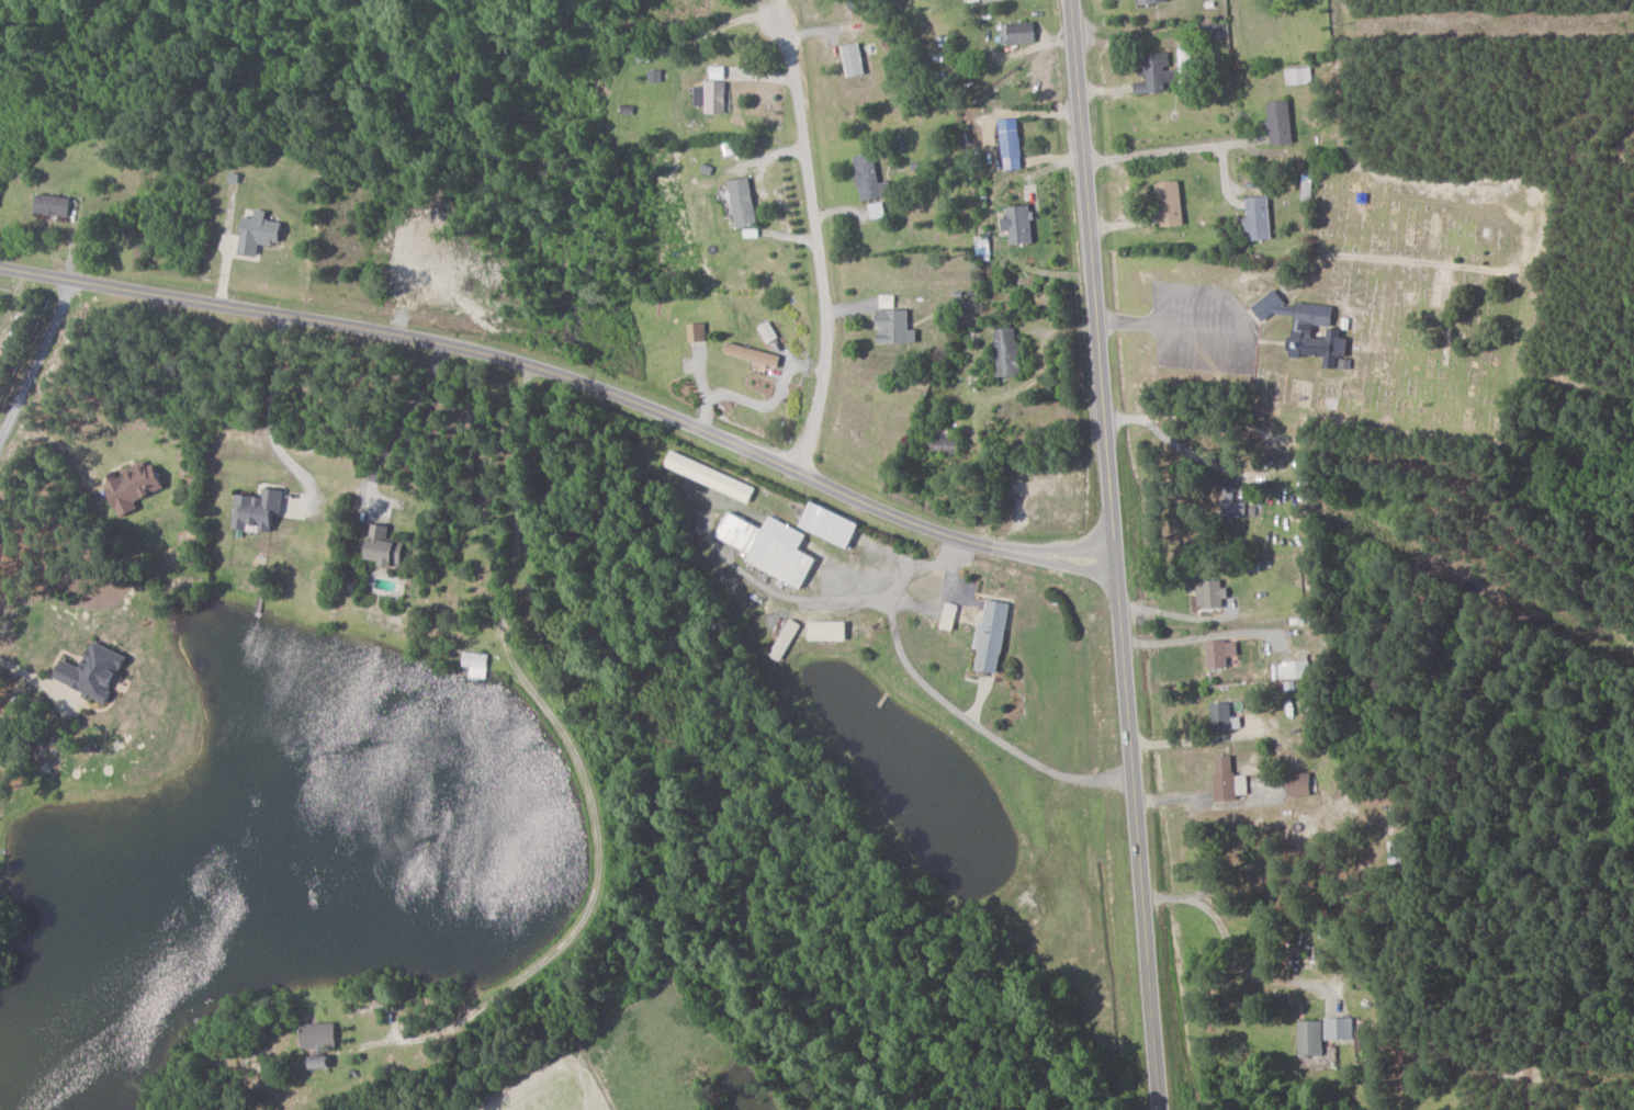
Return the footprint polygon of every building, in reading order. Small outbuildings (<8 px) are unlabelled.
[(1040,42),(1039,22),(1004,23),(1005,43),(1040,42)] [(868,73),(863,42),(844,46),(850,77),(868,73)] [(1195,81),(1192,48),(1179,49),(1180,69),(1171,70),(1170,55),(1141,57),(1142,80),(1137,81),(1138,93),(1168,91),(1168,83),(1195,81)] [(708,113),(728,113),(728,81),(708,81),(708,87),(697,87),(697,106),(708,106),(708,113)] [(1292,100),(1270,101),(1272,144),(1294,143),(1292,100)] [(1005,170),(1025,168),(1019,117),(999,120),(1005,170)] [(858,156),(864,200),(894,196),(892,181),(881,182),(876,153),(858,156)] [(741,228),(761,225),(752,177),(732,181),(741,228)] [(1187,224),(1182,180),(1158,183),(1164,227),(1187,224)] [(71,217),(74,197),(37,193),(35,212),(71,217)] [(1250,240),(1273,239),(1272,196),(1248,197),(1250,240)] [(871,204),(873,219),(888,217),(886,202),(871,204)] [(1015,244),(1036,243),(1034,205),(1007,206),(1008,231),(1014,231),(1015,244)] [(261,255),(262,242),(284,245),(287,222),(270,220),(270,211),(259,209),(258,218),(244,216),(241,253),(261,255)] [(1337,306),(1301,302),(1294,354),(1329,359),(1328,366),(1342,368),(1344,356),(1349,357),(1352,338),(1340,336),(1341,328),(1334,327),(1337,306)] [(883,344),(920,343),(919,330),(912,330),(911,309),(878,310),(878,325),(882,325),(883,344)] [(767,344),(780,338),(772,321),(759,327),(767,344)] [(689,324),(690,342),(709,341),(708,323),(689,324)] [(1021,328),(998,328),(998,340),(997,340),(998,376),(1023,375),(1021,328)] [(784,356),(730,342),(727,353),(781,366),(784,356)] [(669,467),(753,502),(759,487),(676,452),(669,467)] [(171,488),(161,464),(151,467),(148,460),(127,469),(129,475),(107,484),(121,518),(142,510),(139,501),(171,488)] [(284,489),(264,488),(264,495),(237,494),(236,529),(283,531),(284,489)] [(1236,494),(1225,495),(1226,517),(1250,515),(1249,501),(1236,502),(1236,494)] [(806,527),(854,549),(866,523),(818,501),(806,527)] [(821,558),(803,550),(810,533),(773,517),(768,528),(729,511),(718,537),(753,552),(748,562),(807,588),(821,558)] [(392,524),(372,523),(370,559),(386,560),(385,566),(407,567),(409,541),(391,540),(392,524)] [(1231,598),(1230,588),(1224,588),(1224,581),(1200,581),(1201,608),(1225,608),(1225,598),(1231,598)] [(1012,603),(989,599),(986,622),(980,622),(977,649),(982,650),(980,670),(1003,673),(1012,603)] [(956,630),(961,605),(948,602),(942,628),(956,630)] [(805,624),(792,618),(773,655),(785,662),(805,624)] [(814,640),(851,641),(851,622),(814,621),(814,640)] [(1233,640),(1210,641),(1211,668),(1234,667),(1233,640)] [(112,703),(125,673),(132,656),(97,641),(85,668),(65,659),(56,679),(112,703)] [(489,653),(463,652),(463,666),(470,666),(470,678),(488,678),(489,653)] [(1274,679),(1311,678),(1311,662),(1274,662),(1274,679)] [(1236,729),(1234,702),(1215,703),(1216,730),(1236,729)] [(1314,772),(1293,772),(1293,795),(1314,796),(1314,772)] [(1301,1020),(1302,1056),(1326,1056),(1326,1040),(1355,1040),(1355,1019),(1301,1020)] [(338,1048),(338,1023),(305,1023),(305,1048),(316,1048),(316,1055),(329,1055),(329,1048),(338,1048)] [(310,1057),(310,1069),(334,1069),(334,1056),(310,1057)]
